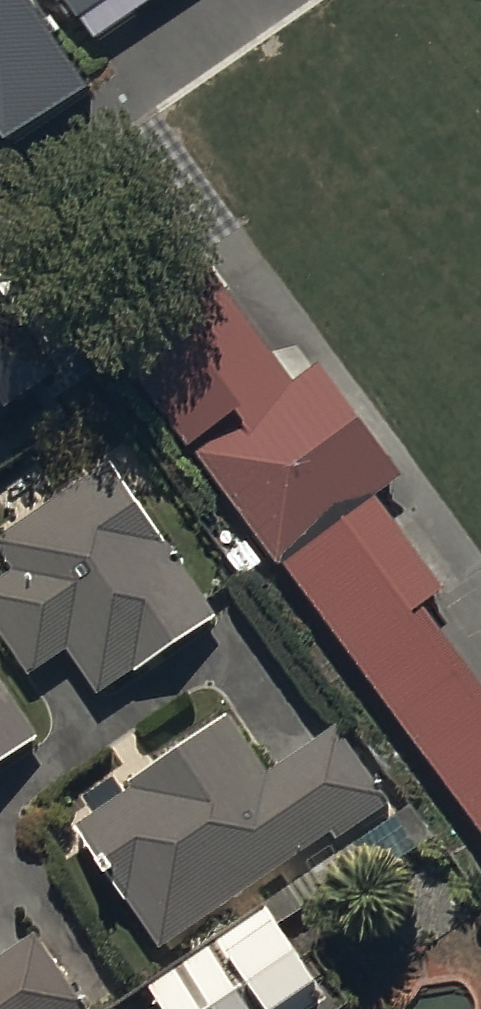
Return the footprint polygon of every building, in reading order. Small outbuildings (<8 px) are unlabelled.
[(30,0),(0,0),(0,137),(14,159),(92,91),(30,0)] [(98,51),(173,0),(63,0),(98,51)] [(418,592),(443,574),(377,482),(403,464),(321,349),(298,366),(166,181),(59,257),(480,847),(480,680),(418,592)] [(3,407),(56,372),(0,290),(0,403),(3,407)] [(0,589),(0,638),(28,680),(67,654),(98,701),(215,622),(110,466),(0,541),(0,555),(16,579),(0,589)] [(32,747),(0,699),(0,768),(32,747)] [(267,777),(230,722),(129,791),(132,794),(74,834),(158,956),(330,839),(336,847),(388,811),(334,732),(267,777)] [(147,994),(157,1008),(300,1008),(318,997),(264,916),(147,994)] [(0,963),(0,1008),(78,1008),(34,941),(0,963)]
